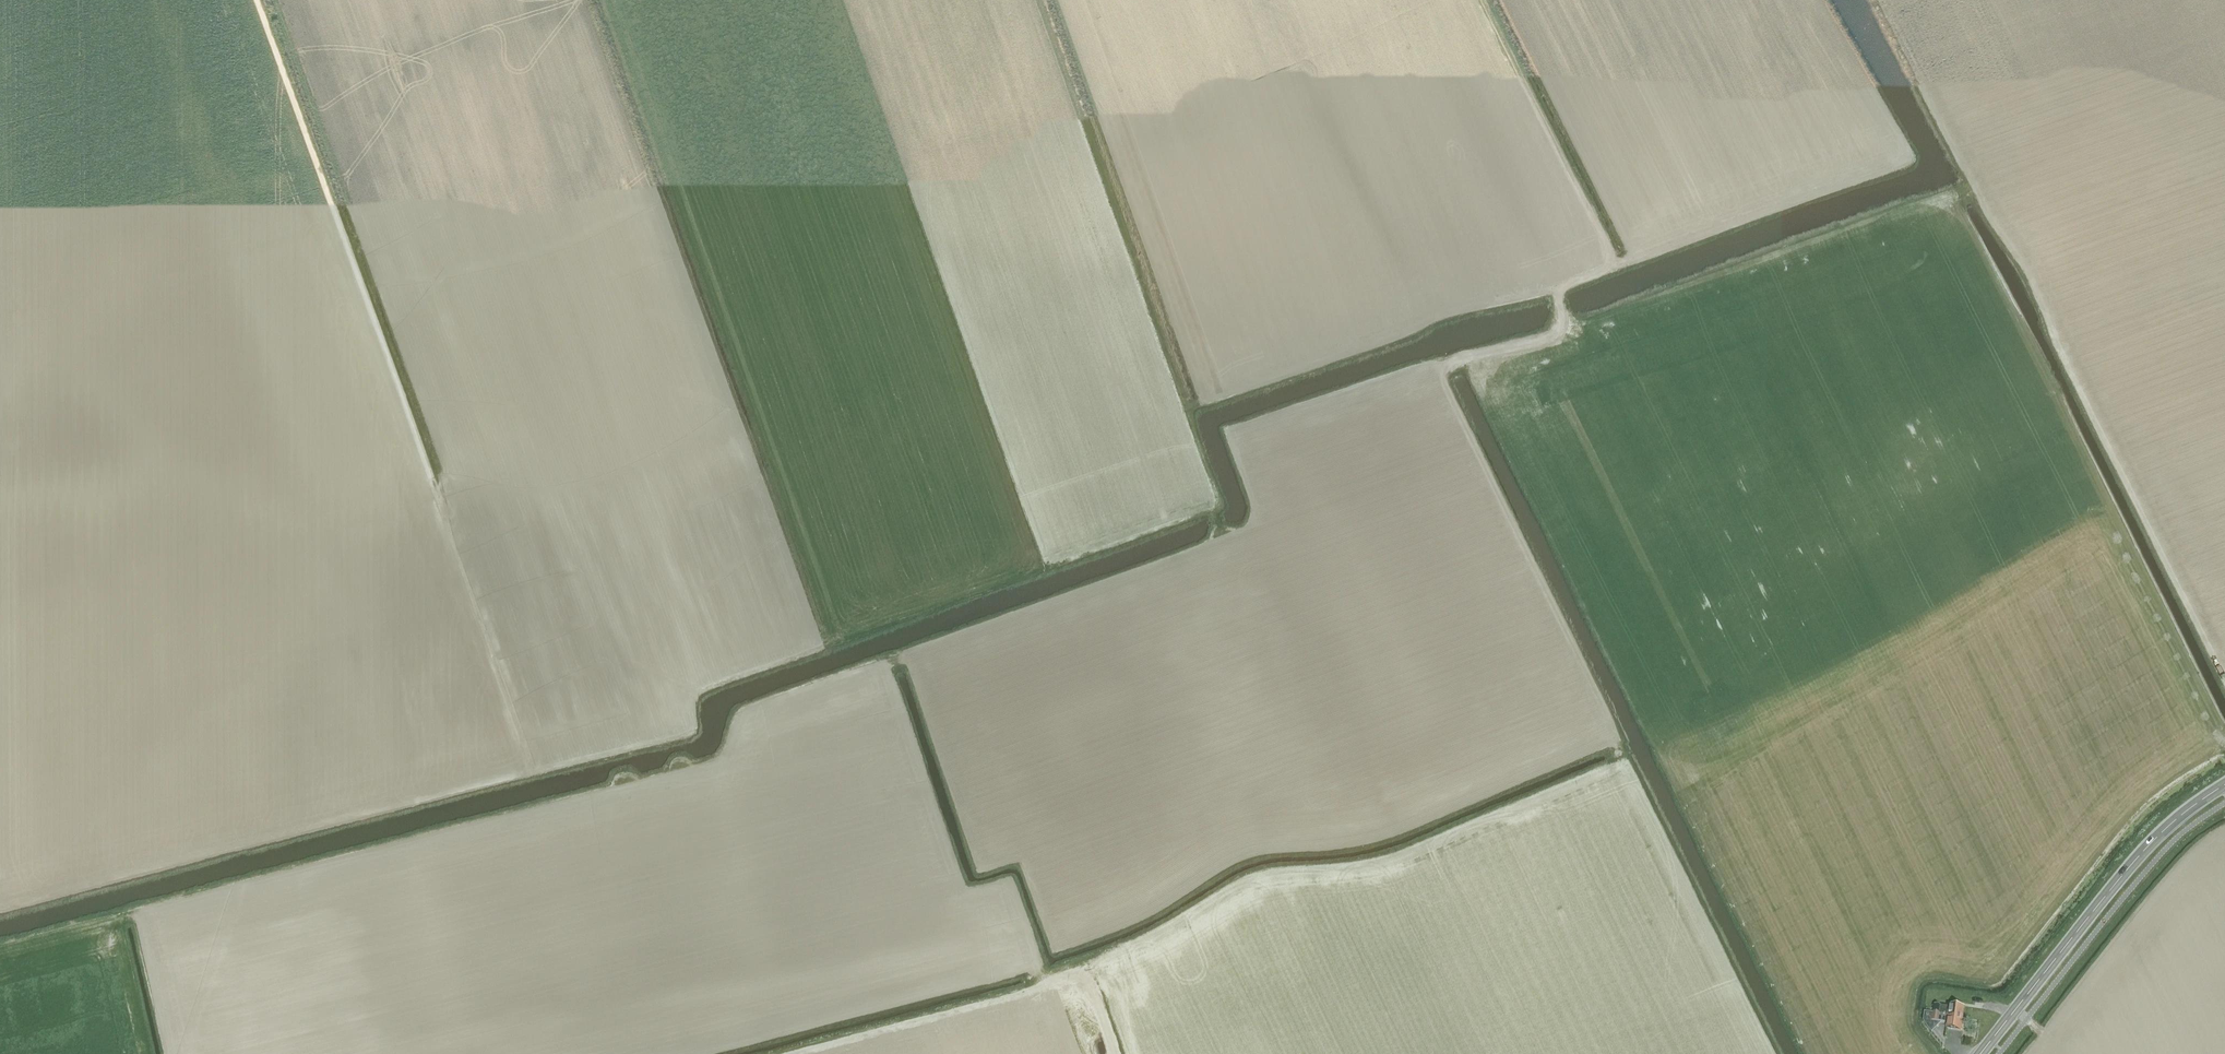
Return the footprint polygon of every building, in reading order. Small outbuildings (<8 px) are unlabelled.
[(1934,1004),(1933,1012),(1948,1014),(1948,1016),(1962,1018),(1964,1006),(1950,1004),(1949,1006),(1941,1005),(1934,1004)] [(1924,1011),(1923,1021),(1927,1028),(1931,1032),(1937,1021),(1947,1023),(1947,1028),(1960,1030),(1962,1018),(1948,1016),(1948,1014),(1933,1012),(1924,1011)]
